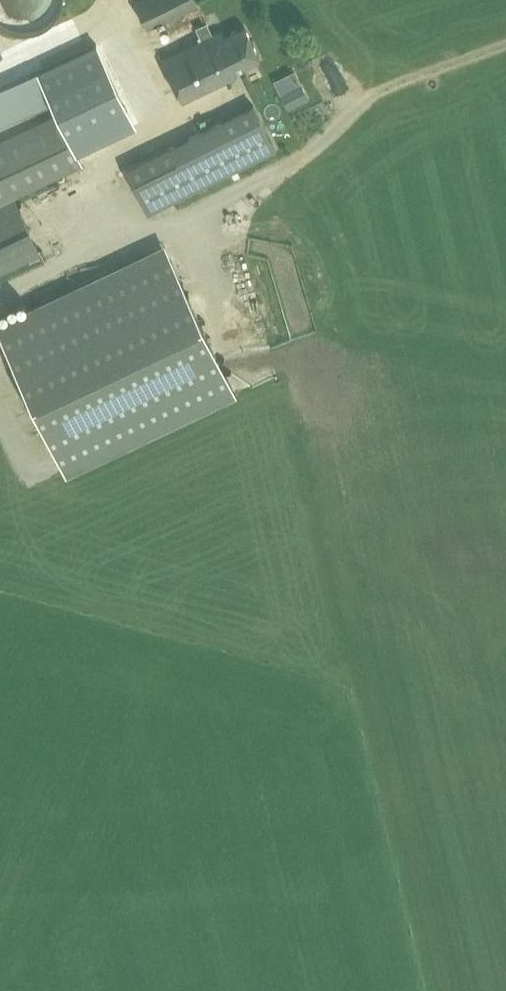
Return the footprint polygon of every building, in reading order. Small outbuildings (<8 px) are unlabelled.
[(2,27),(5,29),(8,30),(11,32),(14,33),(17,34),(21,34),(24,35),(27,35),(31,34),(34,34),(37,33),(40,31),(43,30),(46,28),(49,26),(52,24),(54,22),(56,19),(58,16),(60,13),(61,10),(62,7),(63,4),(63,0),(0,0),(0,25),(2,27)] [(147,29),(196,6),(193,0),(136,0),(134,1),(147,29)] [(162,58),(182,101),(235,76),(232,70),(258,57),(244,26),(223,35),(221,30),(212,34),(206,21),(195,27),(201,40),(162,58)] [(40,253),(13,197),(82,164),(76,151),(129,126),(91,47),(39,70),(58,112),(0,139),(0,272),(40,253)] [(36,71),(0,88),(0,126),(51,102),(36,71)] [(279,90),(288,108),(309,98),(300,80),(279,90)] [(124,167),(148,214),(277,150),(253,103),(124,167)] [(0,320),(0,334),(66,474),(236,394),(164,242),(0,320)]
